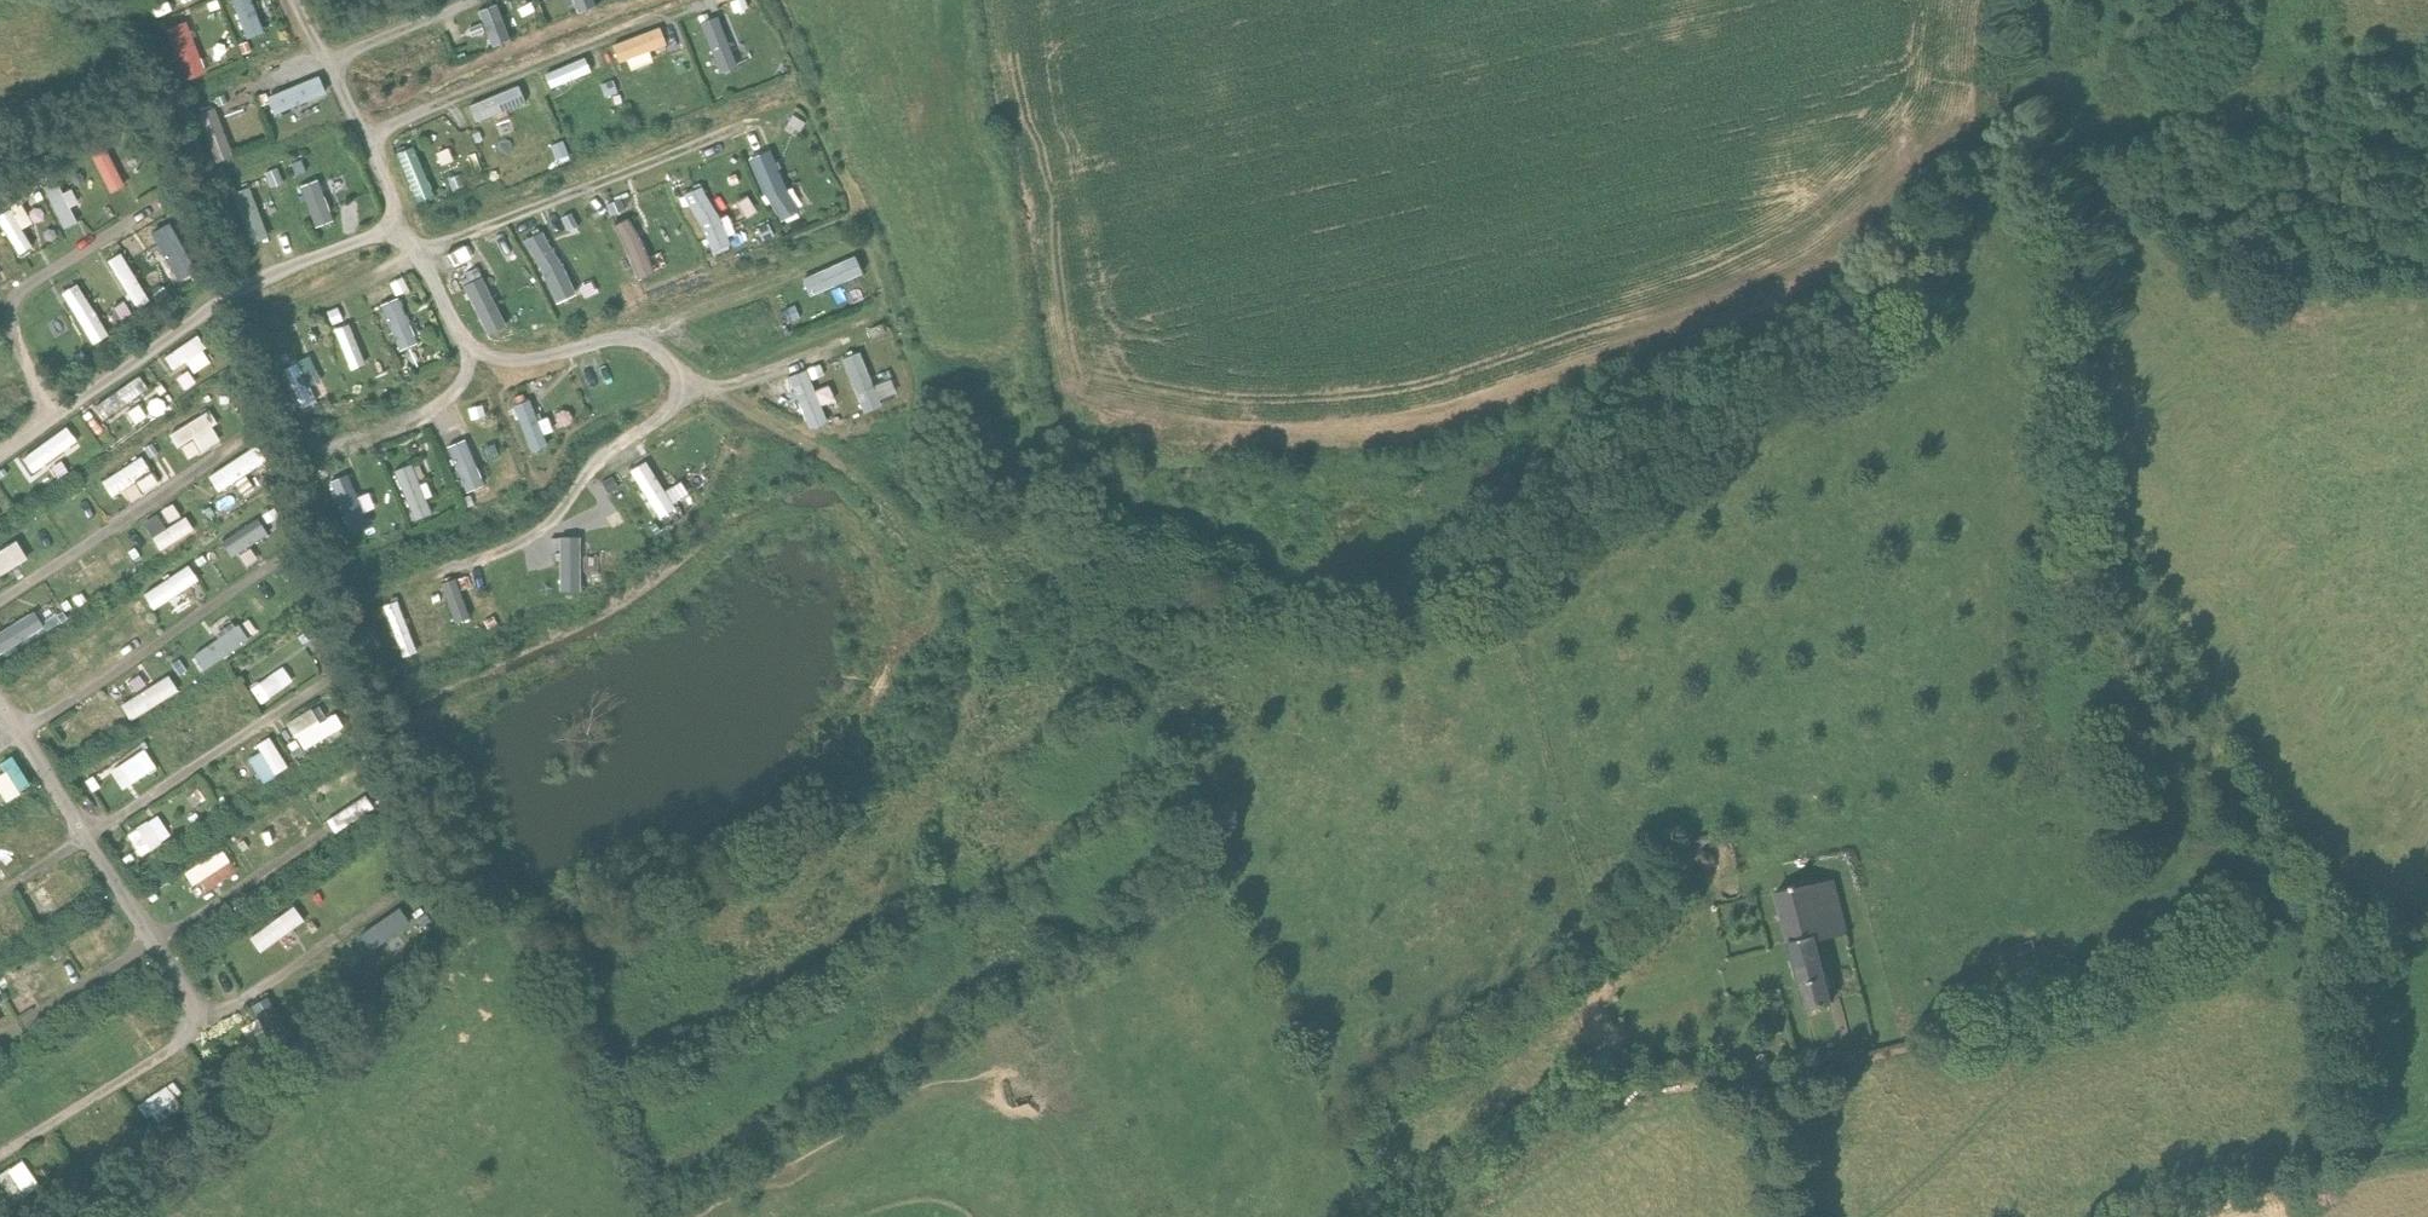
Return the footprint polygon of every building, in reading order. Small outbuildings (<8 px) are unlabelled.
[(251,37),(271,33),(263,0),(242,0),(251,37)] [(587,13),(605,6),(603,0),(582,0),(587,13)] [(500,45),(520,38),(508,2),(488,9),(500,45)] [(728,14),(709,21),(730,71),(748,64),(728,14)] [(193,80),(215,71),(193,18),(171,27),(193,80)] [(628,63),(677,46),(669,26),(621,44),(628,63)] [(593,56),(554,74),(562,91),(601,72),(593,56)] [(282,115),(338,93),(330,74),(275,96),(282,115)] [(486,124),(536,104),(528,85),(479,105),(486,124)] [(222,107),(205,114),(225,162),(243,155),(222,107)] [(426,203),(445,195),(423,145),(405,153),(426,203)] [(97,153),(116,195),(132,188),(113,146),(97,153)] [(782,215),(805,206),(781,149),(759,158),(782,215)] [(309,186),(322,227),(343,220),(330,179),(309,186)] [(67,181),(52,186),(69,232),(84,227),(67,181)] [(259,186),(240,193),(260,245),(279,238),(259,186)] [(713,186),(693,194),(714,248),(734,240),(713,186)] [(31,231),(40,226),(28,204),(4,218),(26,256),(41,247),(31,231)] [(639,217),(621,224),(642,276),(660,269),(639,217)] [(178,283),(206,269),(185,225),(163,235),(175,260),(169,263),(178,283)] [(554,230),(532,240),(560,299),(582,288),(554,230)] [(132,252),(118,259),(139,306),(154,299),(132,252)] [(813,294),(867,272),(859,252),(805,274),(813,294)] [(9,276),(0,266),(0,283),(9,276)] [(489,273),(469,282),(490,331),(510,322),(489,273)] [(98,341),(114,330),(85,284),(68,294),(98,341)] [(402,347),(422,339),(404,293),(384,301),(402,347)] [(352,367),(369,362),(357,320),(340,325),(352,367)] [(179,369),(191,361),(199,372),(219,358),(201,333),(169,354),(179,369)] [(286,366),(304,406),(332,394),(314,353),(286,366)] [(815,369),(833,424),(853,417),(834,362),(815,369)] [(97,404),(107,419),(153,388),(143,373),(97,404)] [(518,403),(535,450),(554,443),(536,396),(518,403)] [(214,411),(174,430),(181,445),(199,436),(205,449),(227,439),(214,411)] [(27,455),(38,471),(83,440),(71,424),(27,455)] [(467,488),(487,482),(472,435),(452,441),(467,488)] [(226,457),(250,500),(267,491),(243,448),(226,457)] [(121,504),(164,484),(150,455),(108,474),(121,504)] [(696,494),(687,477),(669,487),(652,457),(635,467),(661,513),(696,494)] [(402,465),(415,516),(434,511),(421,460),(402,465)] [(356,470),(337,476),(353,527),(373,521),(356,470)] [(200,528),(191,512),(171,523),(164,511),(148,520),(164,548),(200,528)] [(236,556),(273,532),(262,515),(226,539),(236,556)] [(585,532),(563,533),(566,588),(588,587),(585,532)] [(195,565),(148,588),(156,605),(204,583),(195,565)] [(445,581),(461,620),(477,613),(461,574),(445,581)] [(0,632),(0,647),(4,653),(50,622),(39,606),(0,632)] [(245,619),(196,650),(206,667),(256,636),(245,619)] [(255,686),(267,703),(290,687),(279,670),(255,686)] [(173,671),(127,701),(137,717),(184,687),(173,671)] [(343,710),(324,718),(319,707),(293,717),(305,746),(350,727),(343,710)] [(274,733),(260,743),(264,749),(252,758),(269,781),(296,761),(274,733)] [(128,787),(162,765),(149,746),(115,768),(128,787)] [(0,773),(0,806),(37,779),(16,751),(3,761),(8,767),(0,773)] [(144,855),(175,830),(161,812),(130,838),(144,855)] [(207,892),(243,873),(230,849),(194,868),(207,892)] [(1808,929),(1788,935),(1806,1001),(1833,994),(1816,933),(1846,926),(1833,872),(1797,881),(1808,929)] [(30,895),(46,917),(66,903),(50,881),(30,895)] [(300,906),(256,938),(268,954),(311,921),(300,906)] [(406,909),(364,932),(373,948),(415,926),(406,909)] [(143,1107),(159,1129),(191,1107),(175,1084),(143,1107)] [(1,1176),(16,1201),(42,1186),(28,1160),(1,1176)]
